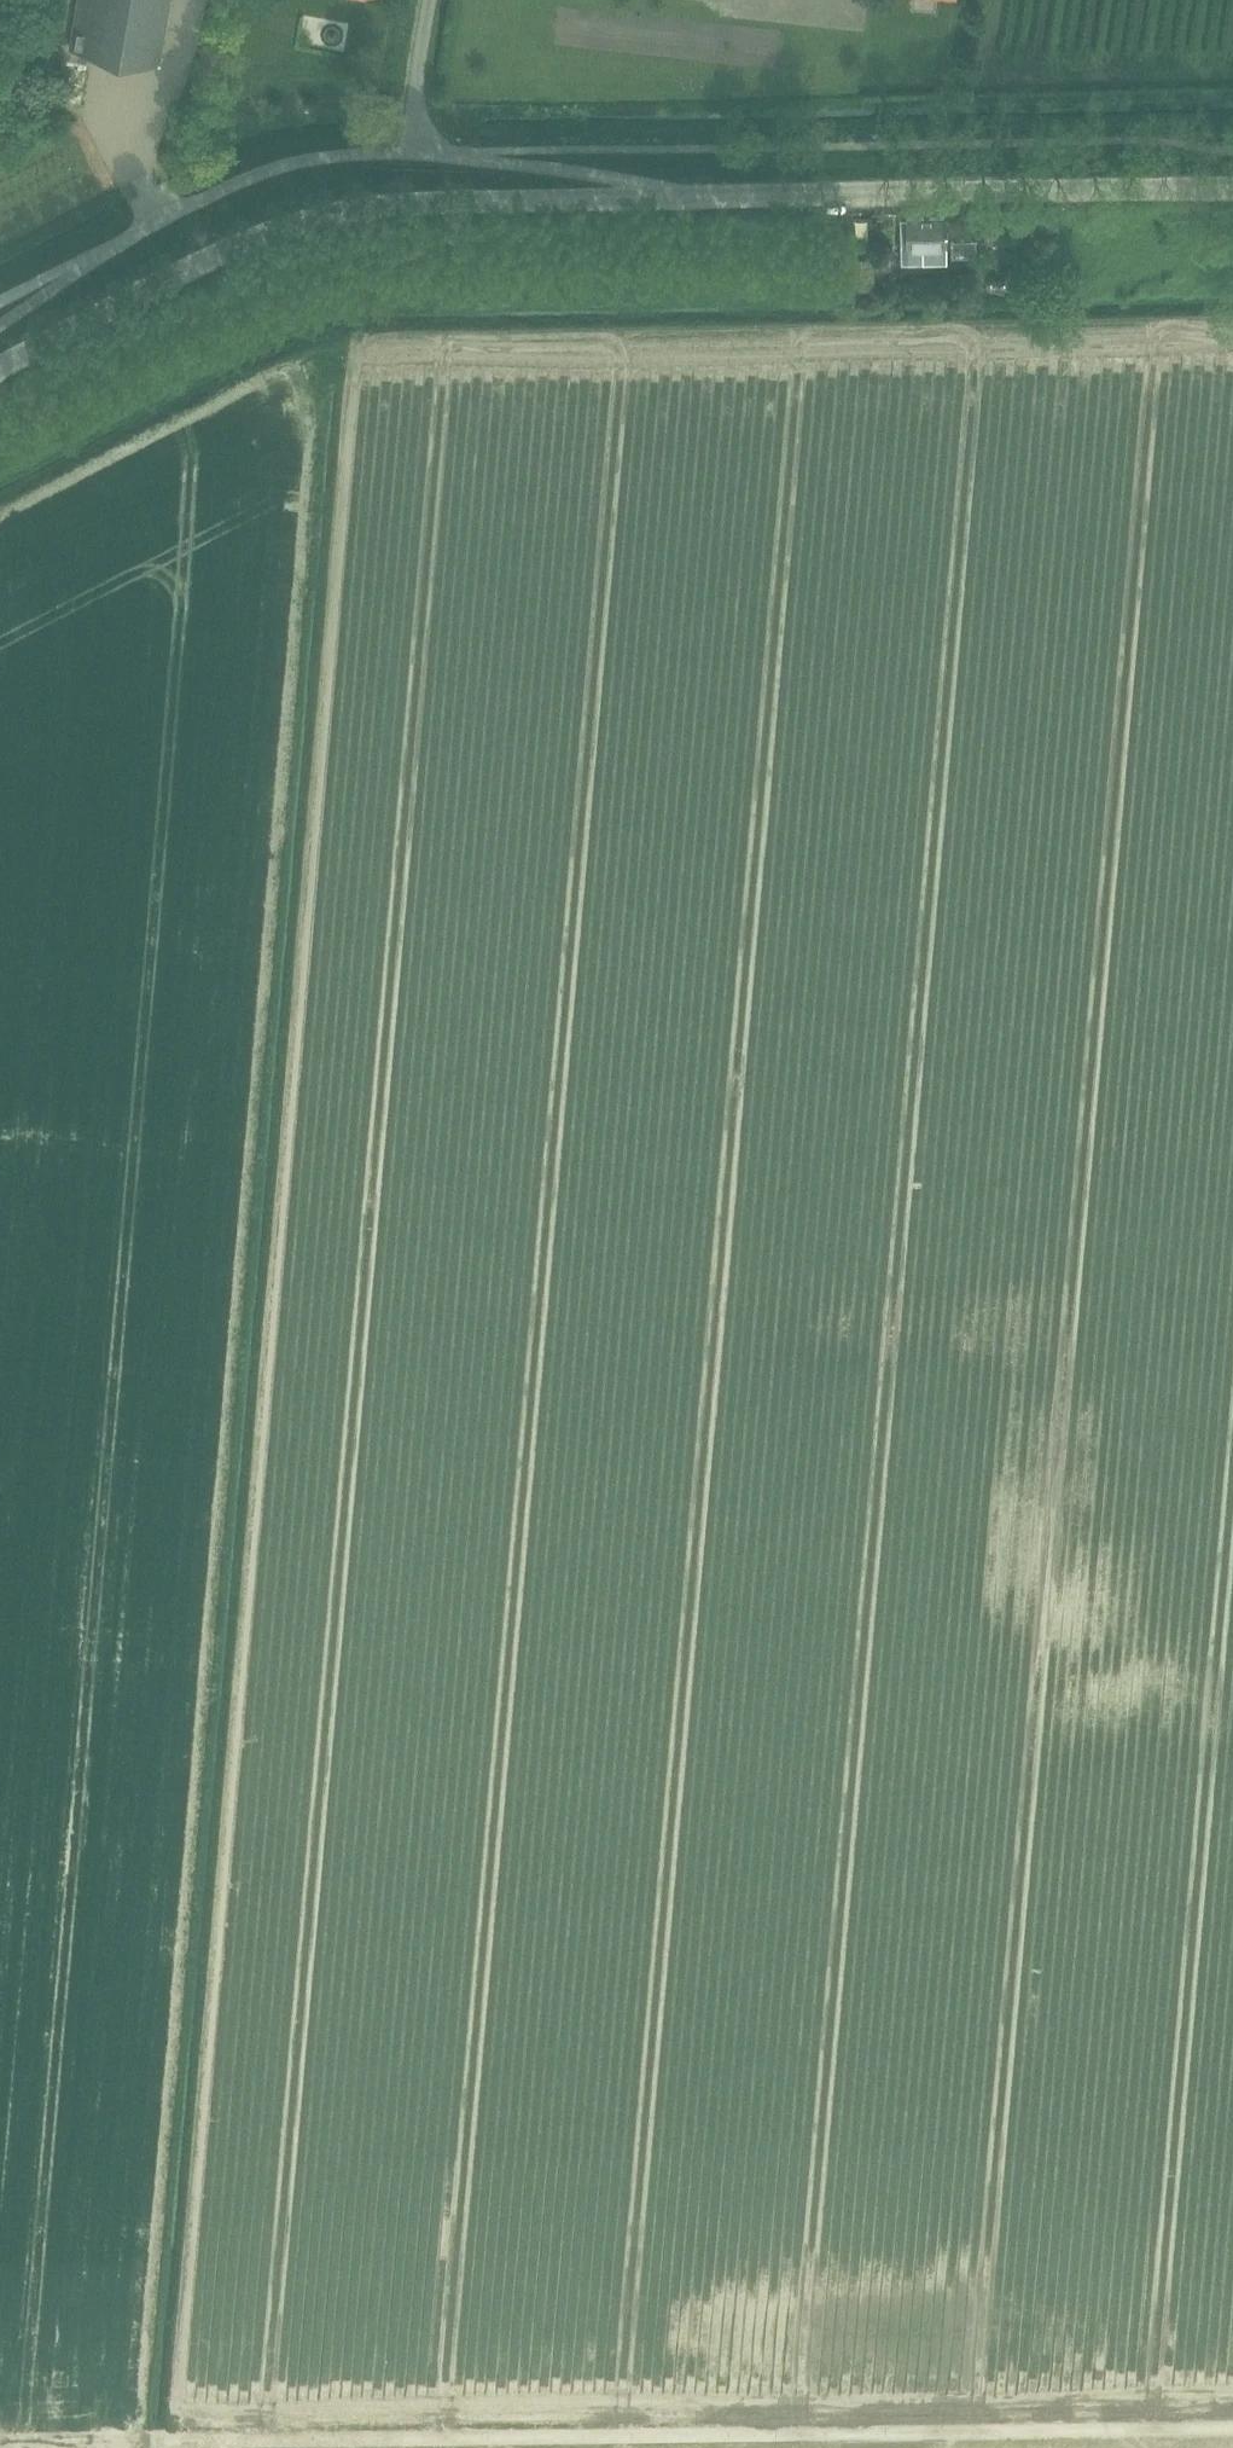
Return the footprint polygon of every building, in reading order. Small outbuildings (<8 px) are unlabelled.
[(171,0),(79,0),(71,48),(160,63),(171,0)] [(902,218),(903,255),(904,271),(935,270),(935,258),(945,257),(944,217),(902,218)]
